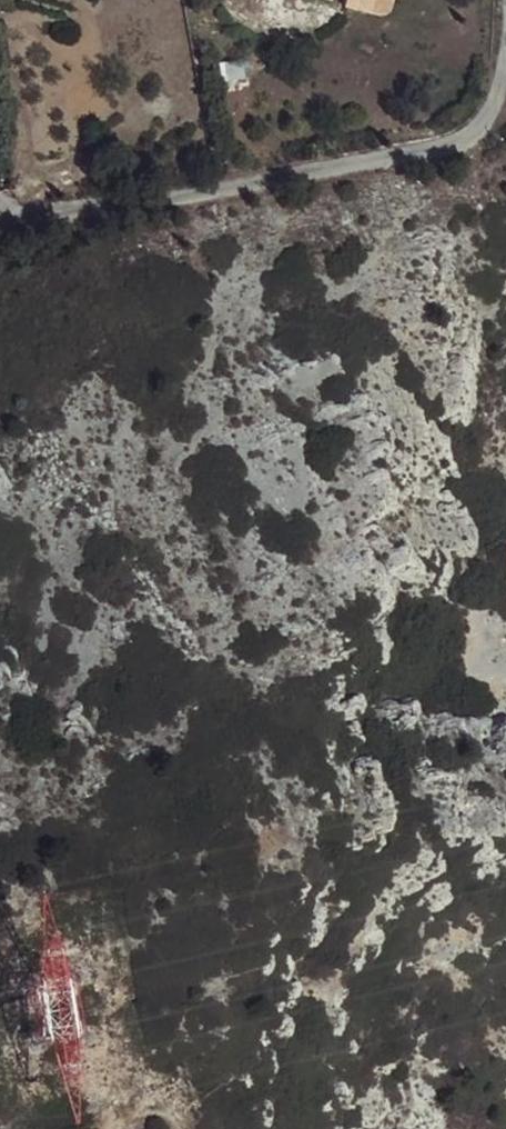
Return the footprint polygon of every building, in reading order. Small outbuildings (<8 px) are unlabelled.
[(345,6),(382,15),(390,12),(393,0),(347,0),(345,6)] [(216,53),(217,64),(236,61),(235,51),(216,53)] [(220,81),(249,76),(247,60),(236,61),(217,64),(220,81)]
